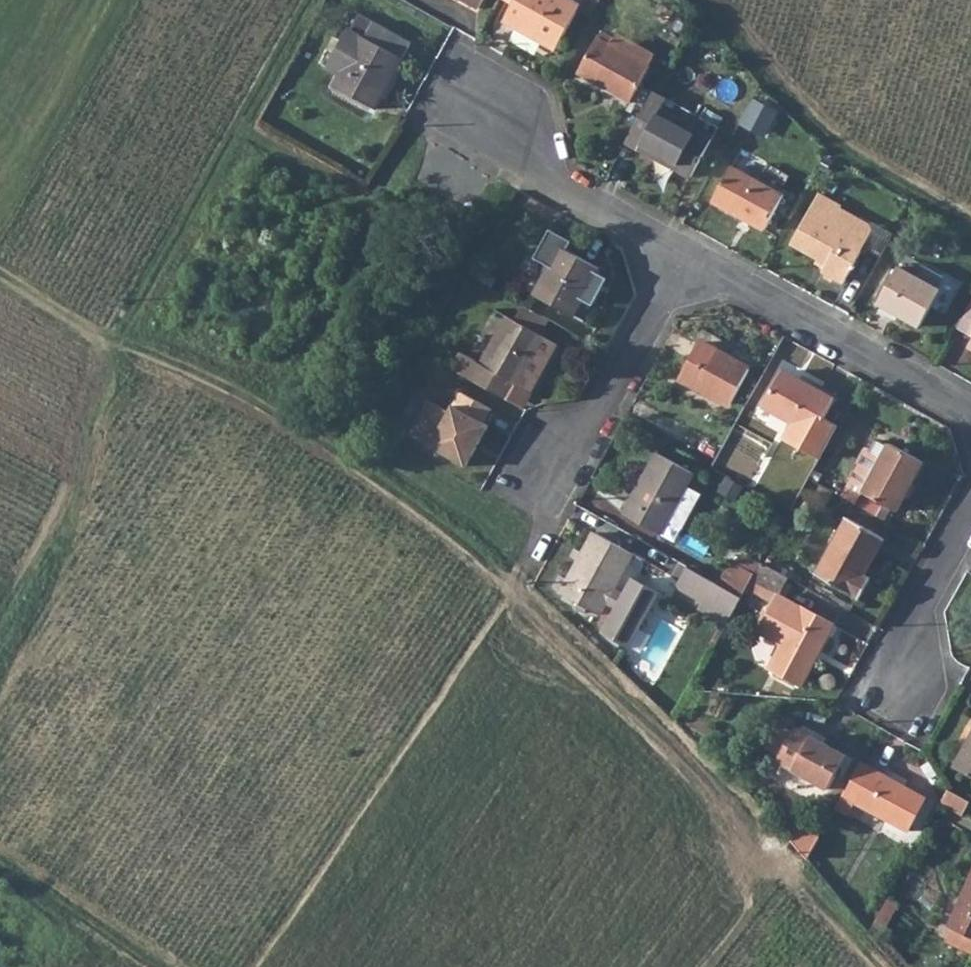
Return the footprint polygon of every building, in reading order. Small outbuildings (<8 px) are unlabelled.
[(480,8),(484,0),(464,0),(480,8)] [(572,0),(508,0),(514,3),(504,21),(556,50),(581,5),(572,0)] [(361,14),(352,30),(403,59),(412,43),(361,14)] [(352,30),(351,29),(329,68),(341,75),(334,86),(376,109),(404,59),(403,59),(352,30)] [(616,40),(603,32),(600,38),(599,37),(578,73),(630,103),(651,67),(650,67),(656,54),(619,34),(616,40)] [(667,98),(654,91),(625,144),(638,151),(640,148),(692,177),(712,140),(660,111),(667,98)] [(784,195),(732,166),(712,202),(765,230),(784,195)] [(842,205),(820,193),(791,245),(827,264),(823,272),(844,284),(873,231),(871,224),(841,208),(842,205)] [(573,241),(551,229),(535,258),(551,267),(535,296),(573,316),(582,299),(594,305),(608,278),(597,272),(599,268),(568,251),(573,241)] [(922,264),(916,276),(938,289),(945,276),(922,264)] [(916,276),(899,267),(879,303),(921,326),(941,290),(938,289),(916,276)] [(957,326),(970,334),(970,301),(957,326)] [(461,353),(452,370),(505,399),(514,384),(530,393),(557,345),(508,316),(480,364),(461,353)] [(751,369),(700,341),(680,377),(731,404),(751,369)] [(785,438),(821,458),(838,425),(825,418),(835,399),(783,370),(763,406),(794,423),(785,438)] [(505,399),(521,409),(530,393),(514,384),(505,399)] [(492,410),(461,392),(449,413),(428,401),(410,434),(466,466),(489,426),(485,423),(492,410)] [(891,443),(889,447),(878,440),(871,453),(866,454),(843,496),(857,505),(863,492),(898,511),(925,462),(891,443)] [(661,535),(669,521),(688,486),(695,474),(657,453),(623,514),(661,535)] [(681,528),(701,493),(688,486),(669,521),(681,528)] [(865,575),(885,539),(848,517),(816,575),(860,599),(871,578),(865,575)] [(596,533),(569,580),(560,575),(554,587),(561,594),(599,615),(607,602),(618,608),(604,634),(629,648),(659,592),(634,578),(625,596),(613,589),(633,553),(596,533)] [(743,555),(738,564),(756,574),(761,565),(743,555)] [(719,585),(742,598),(748,588),(754,578),(756,574),(738,564),(732,560),(719,585)] [(761,565),(756,574),(754,578),(778,592),(780,593),(789,578),(762,562),(761,565)] [(742,598),(719,585),(688,567),(676,587),(703,603),(731,618),(742,598)] [(773,602),(778,592),(754,578),(748,588),(773,602)] [(785,598),(778,594),(769,611),(776,615),(785,598)] [(769,611),(758,631),(783,644),(770,668),(802,685),(835,625),(785,598),(776,615),(769,611)] [(731,618),(703,603),(700,608),(727,624),(731,618)] [(780,725),(767,749),(780,756),(793,732),(780,725)] [(796,727),(793,732),(780,756),(777,761),(828,789),(847,756),(796,727)] [(956,766),(970,774),(970,738),(956,766)] [(926,800),(861,763),(843,796),(854,803),(907,832),(926,800)] [(970,801),(949,789),(941,803),(963,815),(970,801)] [(843,796),(836,808),(848,815),(854,803),(843,796)] [(954,927),(970,935),(970,881),(950,926),(954,927)] [(954,927),(948,941),(970,951),(970,935),(954,927)]
